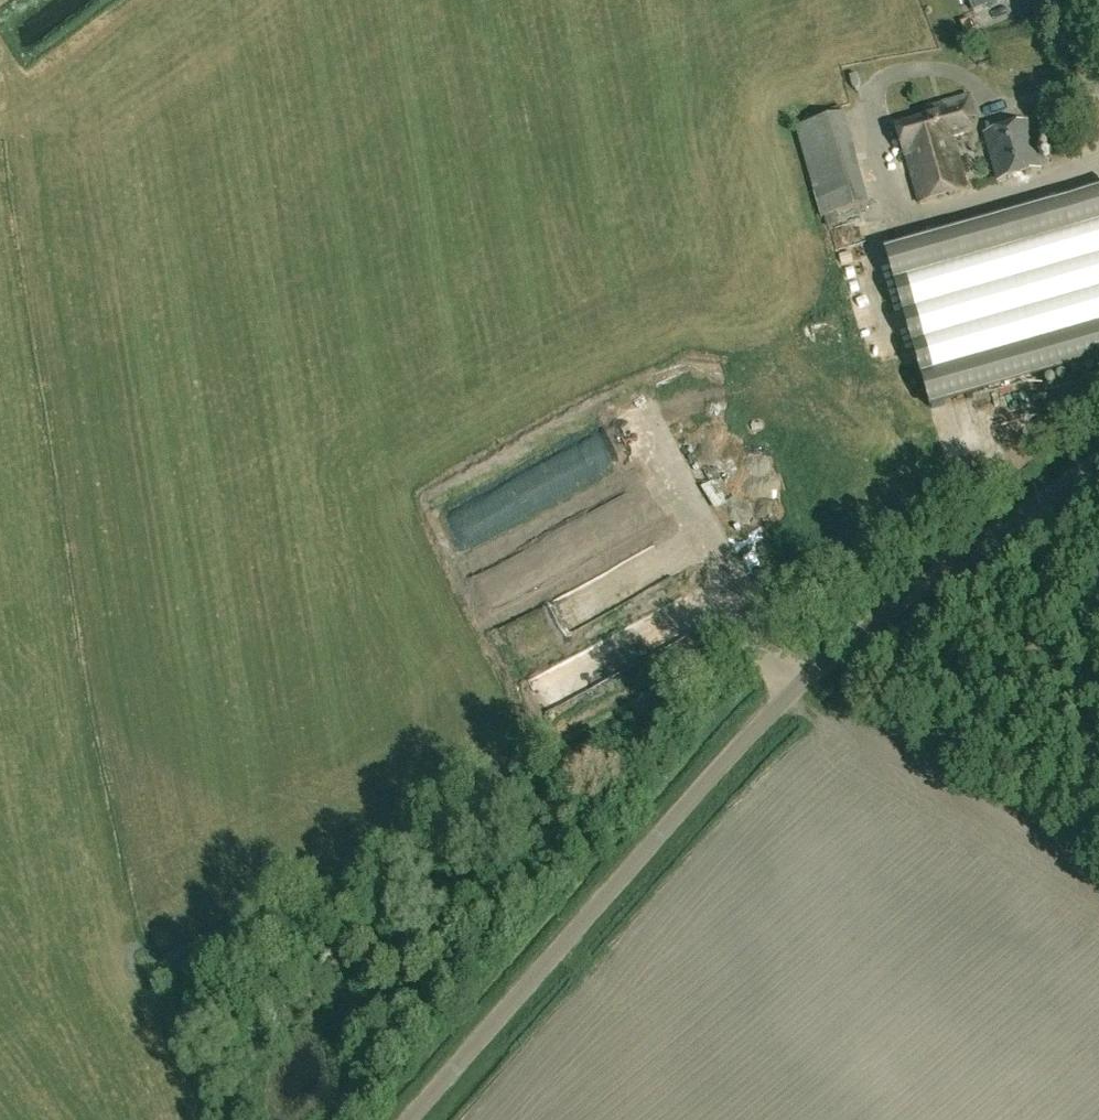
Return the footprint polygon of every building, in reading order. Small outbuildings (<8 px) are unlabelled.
[(972,11),(1000,0),(968,0),(972,11)] [(953,138),(971,133),(968,121),(977,119),(971,95),(938,104),(939,108),(928,111),(929,116),(896,125),(919,205),(968,191),(953,138)] [(1042,171),(1029,123),(984,135),(997,183),(1042,171)] [(956,401),(1098,359),(1098,193),(911,248),(956,401)] [(599,642),(611,669),(687,635),(676,609),(599,642)]
